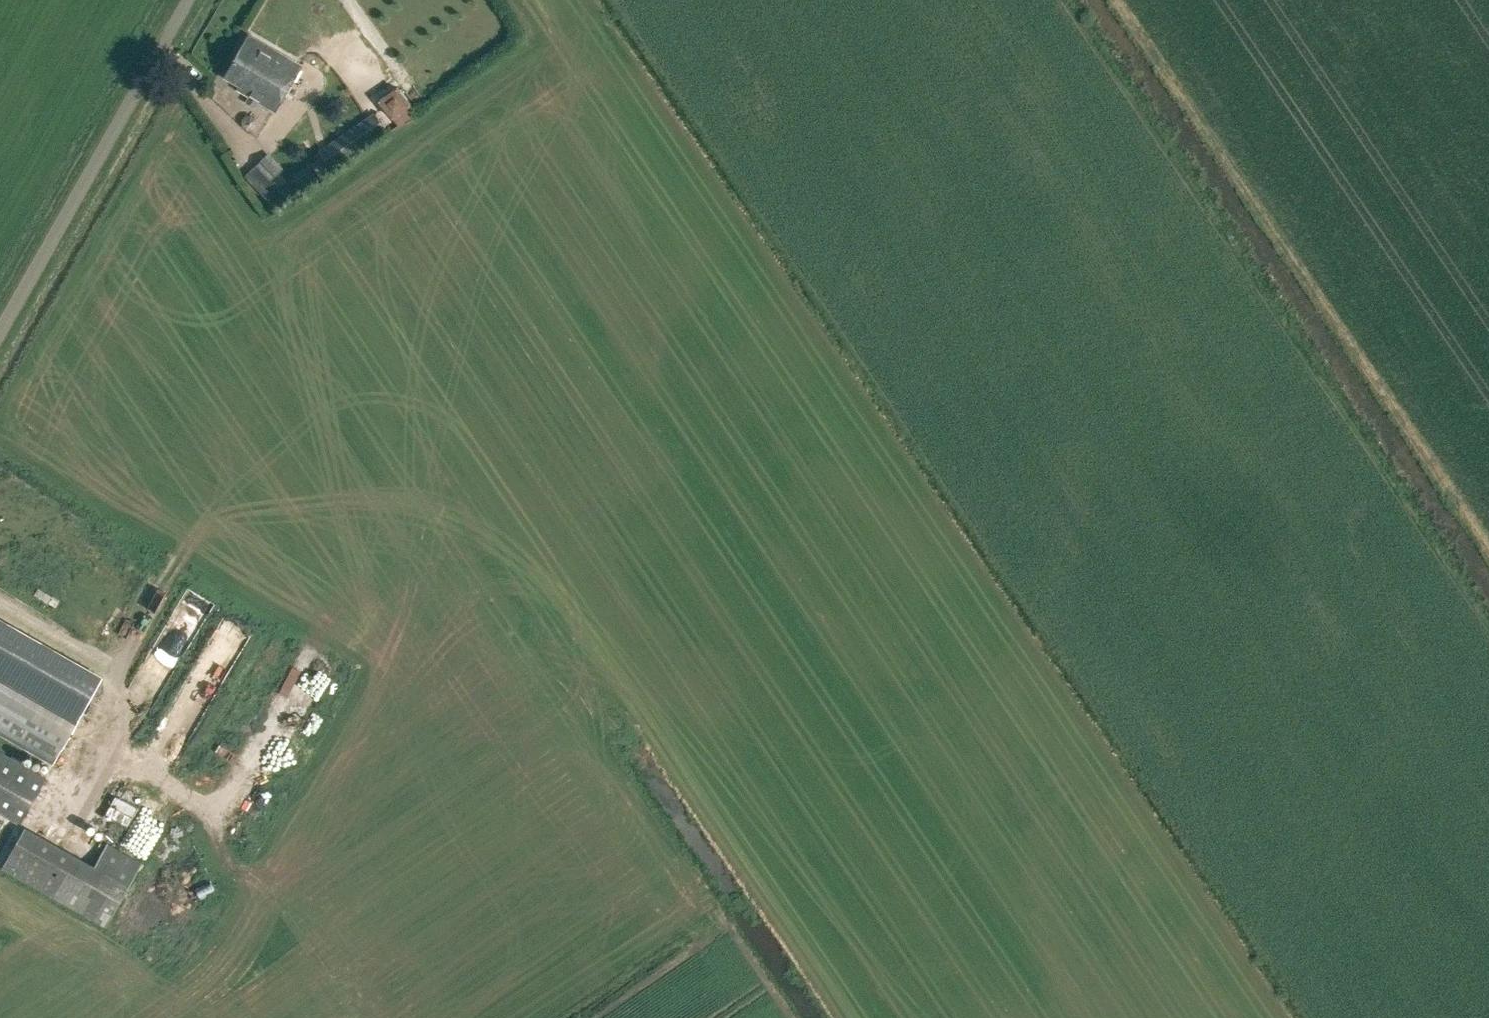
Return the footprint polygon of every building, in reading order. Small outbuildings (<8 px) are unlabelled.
[(275,110),(301,65),(249,35),(225,77),(239,85),(237,89),(275,110)] [(393,120),(413,105),(399,86),(379,101),(393,120)] [(331,166),(387,128),(375,110),(319,149),(331,166)] [(273,203),(284,193),(271,179),(280,170),(266,154),(245,174),(273,203)] [(144,557),(131,585),(151,595),(165,567),(144,557)] [(136,622),(145,595),(135,592),(126,619),(136,622)] [(0,624),(0,735),(49,763),(96,679),(0,624)] [(42,775),(0,751),(0,811),(16,820),(42,775)] [(120,793),(110,811),(131,823),(141,805),(120,793)] [(142,836),(155,810),(142,804),(136,816),(140,818),(133,831),(142,836)] [(21,824),(0,861),(0,866),(102,924),(138,862),(102,842),(90,864),(21,824)]
